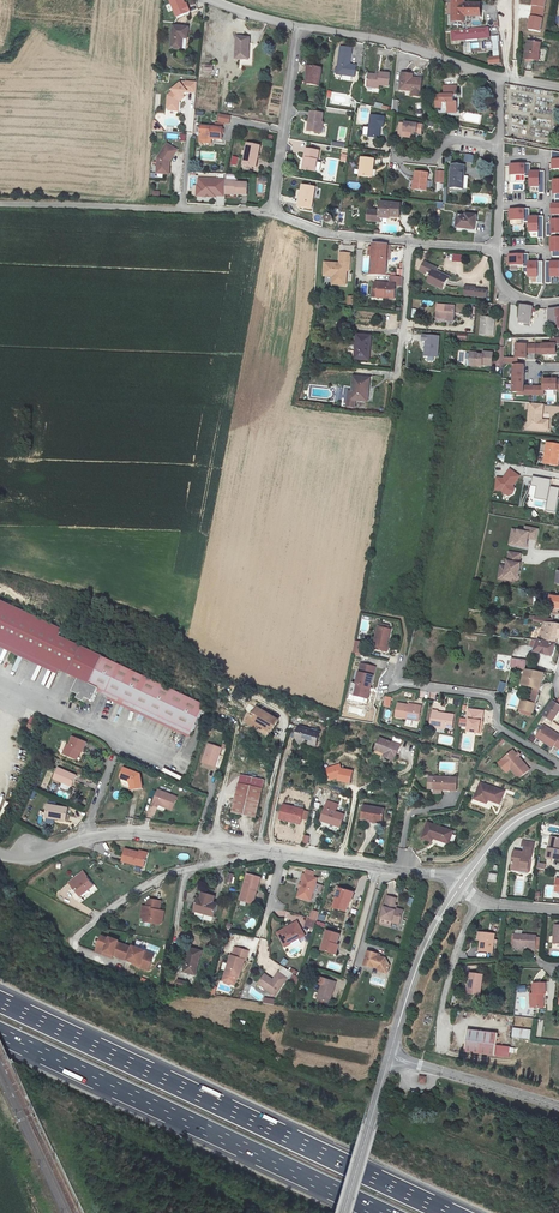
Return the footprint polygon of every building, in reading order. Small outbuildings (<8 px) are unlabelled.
[(176,17),(190,11),(188,3),(186,3),(185,0),(169,0),(176,17)] [(453,20),(465,20),(465,14),(481,15),(481,3),(465,1),(465,0),(454,0),(453,20)] [(544,18),(547,0),(534,0),(531,16),(544,18)] [(541,33),(544,18),(531,16),(529,31),(541,33)] [(173,24),(170,47),(180,49),(182,37),(187,38),(188,26),(173,24)] [(482,28),(452,31),(453,39),(483,37),(482,28)] [(236,37),(236,59),(248,60),(250,38),(236,37)] [(543,43),(530,41),(527,59),(537,60),(538,56),(541,56),(543,43)] [(339,46),(336,74),(354,76),(355,65),(347,65),(349,47),(339,46)] [(304,67),(301,85),(313,86),(315,68),(304,67)] [(401,72),(400,88),(420,90),(421,73),(401,72)] [(368,75),(367,88),(377,89),(378,85),(387,85),(388,73),(378,73),(378,75),(368,75)] [(211,81),(210,93),(221,94),(222,82),(211,81)] [(195,95),(197,83),(183,82),(173,90),(174,92),(167,97),(166,108),(168,109),(168,111),(177,112),(177,101),(184,93),(195,95)] [(448,106),(447,108),(457,108),(456,100),(456,94),(437,93),(437,105),(448,106)] [(307,112),(304,132),(316,133),(319,113),(307,112)] [(371,112),(368,133),(378,135),(381,120),(385,121),(385,115),(371,112)] [(153,120),(152,129),(161,129),(161,128),(155,120),(153,120)] [(200,125),(199,138),(210,138),(221,139),(222,123),(215,123),(214,126),(200,125)] [(402,124),(399,136),(405,137),(405,140),(410,141),(411,136),(422,138),(424,128),(402,124)] [(157,156),(156,171),(168,172),(169,163),(168,162),(168,159),(169,159),(176,148),(166,141),(157,156)] [(245,141),(242,162),(258,165),(261,144),(245,141)] [(306,148),(303,169),(315,171),(318,149),(306,148)] [(552,149),(552,159),(551,159),(551,167),(558,167),(558,150),(552,149)] [(473,163),(474,155),(465,153),(464,161),(473,163)] [(232,156),(230,164),(236,165),(238,157),(232,156)] [(360,157),(358,175),(371,177),(374,158),(360,157)] [(454,163),(452,187),(464,189),(465,170),(468,171),(468,165),(454,163)] [(523,164),(509,164),(509,174),(523,174),(523,175),(529,175),(529,185),(537,185),(538,192),(543,191),(543,170),(537,170),(537,171),(529,171),(528,163),(523,163),(523,164)] [(416,171),(414,189),(427,190),(429,172),(416,171)] [(444,172),(436,171),(436,182),(444,182),(444,172)] [(224,177),(197,177),(197,183),(199,184),(199,194),(204,194),(206,193),(207,193),(209,195),(215,195),(215,193),(224,194),(224,193),(224,189),(224,177)] [(234,190),(234,192),(245,193),(245,181),(236,180),(235,178),(224,177),(224,189),(234,190)] [(258,192),(265,192),(266,179),(258,179),(258,192)] [(386,190),(399,193),(400,183),(388,181),(386,190)] [(303,186),(302,209),(315,210),(316,187),(303,186)] [(399,204),(378,203),(378,214),(377,217),(398,218),(399,204)] [(523,209),(509,209),(509,219),(523,219),(523,221),(529,221),(529,231),(538,231),(538,237),(543,237),(543,215),(538,215),(538,216),(529,216),(529,208),(523,208),(523,209)] [(458,226),(476,228),(477,213),(466,212),(465,216),(459,215),(458,226)] [(377,217),(378,214),(366,214),(365,225),(377,226),(377,217)] [(327,220),(327,222),(328,224),(329,225),(332,226),(334,225),(335,223),(335,221),(334,219),(333,217),(330,217),(328,218),(327,220)] [(552,234),(552,232),(558,231),(558,218),(551,218),(551,222),(546,222),(546,234),(552,234)] [(551,236),(551,250),(553,250),(553,255),(558,255),(558,236),(551,236)] [(387,271),(389,240),(374,239),(372,264),(372,271),(387,271)] [(326,260),(325,274),(340,275),(340,284),(353,285),(354,268),(351,268),(352,252),(341,251),(340,261),(326,260)] [(523,254),(509,255),(510,264),(524,264),(524,266),(529,266),(529,276),(538,275),(538,282),(544,282),(543,260),(538,260),(538,261),(529,261),(529,253),(523,253),(523,254)] [(546,260),(547,282),(553,282),(552,275),(558,275),(558,261),(552,261),(552,260),(546,260)] [(429,278),(444,285),(449,275),(437,270),(439,265),(430,261),(427,268),(432,271),(429,278)] [(396,279),(375,278),(374,284),(379,284),(378,292),(396,293),(396,279)] [(477,285),(477,287),(477,292),(479,292),(488,294),(489,286),(477,285)] [(477,292),(477,287),(468,286),(467,292),(478,294),(479,292),(477,292)] [(455,302),(437,301),(435,316),(446,317),(446,314),(454,314),(455,302)] [(520,320),(530,321),(532,304),(522,302),(520,320)] [(558,317),(558,306),(555,306),(550,305),(551,317),(558,317)] [(399,329),(399,314),(386,314),(386,329),(399,329)] [(482,314),(481,331),(494,332),(496,316),(482,314)] [(374,334),(360,332),(357,355),(371,357),(374,334)] [(440,336),(422,335),(422,342),(425,342),(424,357),(439,358),(440,336)] [(516,355),(527,355),(527,350),(527,341),(516,341),(516,355)] [(542,352),(556,352),(556,341),(542,341),(542,350),(542,352)] [(471,350),(469,364),(480,366),(480,363),(493,364),(495,350),(485,349),(485,354),(479,353),(479,351),(471,350)] [(523,390),(523,384),(524,363),(516,363),(515,363),(507,363),(507,390),(517,390),(523,390)] [(354,374),(351,397),(368,399),(368,391),(367,391),(368,377),(354,374)] [(543,387),(557,387),(557,377),(543,377),(543,384),(543,387)] [(528,392),(528,384),(523,384),(523,390),(517,390),(517,392),(528,392)] [(528,392),(539,392),(539,384),(528,384),(528,392)] [(544,401),(531,400),(529,426),(543,426),(543,423),(549,423),(549,417),(542,417),(542,415),(543,415),(544,401)] [(557,455),(558,445),(547,443),(543,464),(557,466),(558,456),(557,455)] [(520,476),(510,470),(503,479),(497,478),(495,489),(502,491),(503,494),(509,496),(513,493),(515,488),(514,486),(520,476)] [(551,480),(533,477),(532,486),(537,486),(535,499),(548,501),(550,487),(551,480)] [(550,487),(548,501),(546,511),(556,513),(558,495),(558,488),(550,487)] [(514,529),(510,545),(533,550),(538,529),(526,526),(525,531),(514,529)] [(518,576),(521,560),(520,560),(521,551),(510,549),(508,563),(506,574),(511,575),(518,576)] [(511,577),(511,575),(506,574),(508,563),(500,562),(498,574),(511,577)] [(558,605),(558,595),(549,593),(547,603),(558,605)] [(202,703),(110,659),(112,654),(8,602),(0,617),(0,639),(8,643),(65,672),(87,684),(103,692),(99,702),(106,705),(112,704),(115,697),(188,733),(202,703)] [(553,640),(555,633),(558,634),(558,622),(543,619),(538,635),(553,640)] [(376,628),(372,652),(389,655),(390,647),(388,647),(391,631),(388,630),(389,625),(381,624),(380,629),(376,628)] [(553,640),(538,635),(535,649),(549,652),(553,640)] [(362,642),(356,641),(354,652),(362,655),(363,647),(361,647),(362,642)] [(65,672),(8,643),(5,649),(63,678),(65,672)] [(348,692),(358,695),(361,682),(365,684),(369,666),(354,662),(348,692)] [(521,684),(515,706),(527,711),(539,673),(521,667),(517,682),(521,684)] [(503,692),(506,684),(499,681),(497,690),(503,692)] [(390,707),(391,697),(384,696),(382,706),(390,707)] [(259,717),(272,725),(278,712),(258,700),(253,708),(251,712),(249,717),(257,720),(259,717)] [(396,703),(394,717),(418,721),(421,702),(416,702),(415,706),(396,703)] [(558,711),(558,706),(552,703),(545,716),(554,721),(558,711)] [(243,717),(269,731),(272,725),(259,717),(257,720),(249,717),(251,712),(253,708),(247,705),(243,717)] [(431,705),(428,723),(450,726),(452,712),(437,710),(437,706),(431,705)] [(468,717),(467,722),(466,729),(476,730),(477,718),(479,718),(480,708),(466,706),(464,716),(468,717)] [(38,708),(37,711),(55,719),(57,715),(38,708)] [(297,745),(304,740),(315,742),(317,729),(297,725),(295,735),(297,745)] [(538,728),(532,740),(549,749),(551,746),(558,750),(558,737),(556,735),(556,737),(538,728)] [(501,746),(507,738),(501,734),(495,742),(501,746)] [(389,740),(376,736),(373,745),(383,749),(383,751),(381,754),(392,758),(397,742),(389,739),(389,740)] [(209,742),(203,760),(216,764),(222,746),(209,742)] [(74,750),(70,759),(84,765),(90,749),(79,745),(77,752),(74,750)] [(506,752),(497,764),(518,779),(527,767),(506,752)] [(337,760),(323,765),(327,777),(336,774),(335,778),(348,781),(350,769),(340,767),(337,760)] [(42,777),(50,780),(53,772),(44,769),(42,777)] [(59,770),(55,781),(72,788),(76,776),(59,770)] [(131,783),(132,790),(144,789),(143,778),(127,772),(124,780),(131,783)] [(455,778),(434,775),(432,789),(425,788),(424,795),(439,797),(440,790),(454,792),(455,778)] [(232,809),(255,815),(262,784),(239,779),(232,809)] [(504,789),(476,781),(472,796),(488,801),(490,794),(493,795),(492,799),(501,801),(504,789)] [(177,799),(159,791),(152,807),(158,810),(160,807),(172,811),(177,799)] [(326,795),(320,816),(340,821),(343,809),(335,806),(337,799),(326,795)] [(282,800),(279,812),(301,817),(303,805),(282,800)] [(67,810),(48,802),(44,811),(54,815),(53,818),(62,822),(67,810)] [(7,814),(13,806),(9,803),(2,814),(6,817),(8,814),(7,814)] [(359,817),(370,819),(370,817),(380,818),(382,806),(361,803),(359,817)] [(301,817),(279,812),(278,816),(300,821),(301,817)] [(445,817),(416,824),(420,842),(429,840),(428,833),(435,831),(436,835),(448,832),(445,817)] [(552,838),(550,850),(548,850),(546,859),(558,861),(558,839),(552,838)] [(530,865),(532,865),(535,840),(528,839),(526,853),(516,852),(514,867),(529,869),(530,865)] [(140,865),(143,851),(121,846),(119,860),(140,865)] [(93,886),(84,873),(77,878),(79,882),(73,886),(81,895),(93,886)] [(301,880),(296,895),(309,899),(316,877),(302,873),(299,880),(301,880)] [(498,875),(491,874),(489,881),(497,882),(498,875)] [(234,906),(244,909),(246,898),(250,899),(255,881),(241,877),(234,906)] [(341,890),(335,909),(347,913),(350,902),(349,902),(352,893),(341,890)] [(198,893),(197,898),(196,905),(193,904),(191,911),(211,916),(214,903),(210,902),(212,897),(198,893)] [(385,893),(380,913),(379,919),(391,922),(392,920),(400,922),(403,909),(393,906),(396,896),(385,893)] [(162,899),(151,898),(146,900),(145,905),(141,905),(140,910),(143,911),(143,917),(153,919),(153,921),(161,923),(163,921),(165,909),(160,909),(162,899)] [(315,928),(319,911),(310,909),(306,926),(315,928)] [(143,911),(140,910),(139,920),(153,921),(153,919),(143,917),(143,911)] [(331,921),(344,922),(345,914),(332,913),(331,921)] [(280,946),(287,943),(286,940),(294,937),(295,940),(302,937),(295,921),(273,930),(280,946)] [(328,932),(323,951),(333,954),(335,946),(337,947),(340,936),(328,932)] [(495,936),(482,934),(481,953),(494,954),(495,936)] [(535,935),(514,934),(513,947),(529,948),(529,950),(534,950),(535,935)] [(104,936),(99,949),(142,964),(141,966),(150,969),(153,960),(145,957),(147,950),(136,946),(134,949),(120,944),(121,941),(112,937),(112,939),(104,936)] [(200,950),(187,947),(184,958),(187,958),(184,972),(194,974),(200,950)] [(221,971),(234,975),(236,967),(239,969),(242,957),(244,958),(246,950),(236,947),(234,954),(227,952),(221,971)] [(99,949),(98,952),(113,957),(114,955),(99,949)] [(156,953),(147,950),(145,957),(153,960),(156,953)] [(380,957),(371,955),(367,968),(376,971),(377,970),(381,971),(382,974),(390,976),(392,968),(388,961),(382,960),(380,959),(380,957)] [(278,974),(274,980),(271,983),(263,979),(258,987),(273,997),(285,978),(278,974)] [(271,983),(274,980),(265,975),(263,979),(271,983)] [(484,977),(471,976),(469,996),(482,997),(484,977)] [(326,978),(320,999),(332,1002),(337,988),(334,988),(336,981),(326,978)] [(532,996),(529,996),(528,1009),(543,1011),(544,997),(547,997),(548,987),(532,986),(532,996)] [(512,1028),(511,1037),(530,1039),(531,1029),(512,1028)] [(499,1032),(467,1029),(465,1053),(497,1056),(499,1032)] [(428,1078),(420,1077),(419,1084),(427,1085),(428,1078)]
